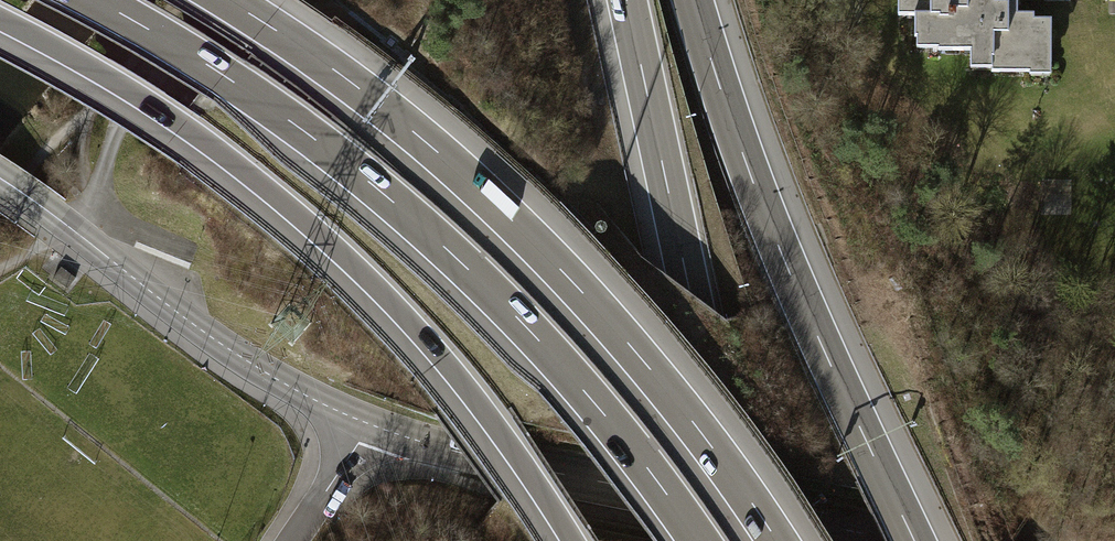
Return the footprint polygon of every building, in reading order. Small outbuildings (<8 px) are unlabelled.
[(1050,82),(1049,26),(1016,27),(1016,2),(962,3),(962,0),(896,0),(896,23),(916,23),(917,58),(969,58),(969,83),(1050,82)]
